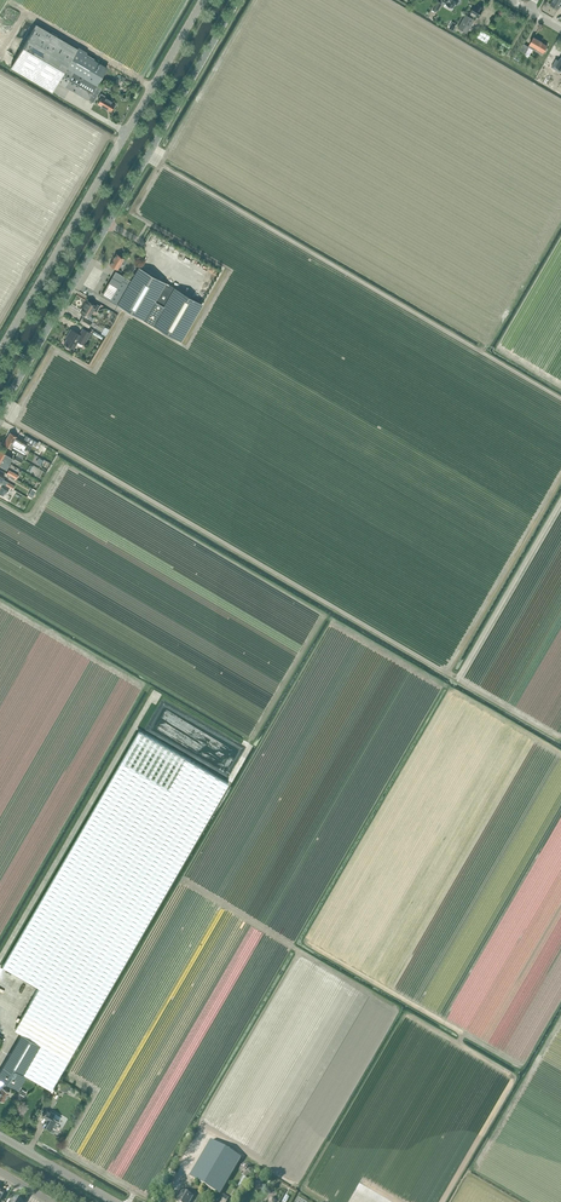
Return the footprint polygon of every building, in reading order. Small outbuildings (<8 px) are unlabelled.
[(551,4),(559,9),(560,5),(560,0),(553,0),(551,4)] [(438,1),(434,8),(438,10),(442,3),(438,1)] [(466,13),(458,27),(467,33),(475,19),(474,18),(475,16),(478,17),(484,7),(479,5),(478,6),(475,4),(470,12),(471,13),(470,16),(466,13)] [(96,85),(108,67),(87,55),(88,52),(79,47),(78,50),(35,25),(11,67),(53,91),(58,82),(93,102),(102,88),(96,85)] [(486,30),(483,38),(493,42),(496,34),(486,30)] [(534,37),(529,46),(523,43),(520,50),(525,53),(529,47),(542,54),(547,45),(542,42),(542,41),(534,37)] [(116,103),(107,98),(108,97),(101,93),(99,97),(101,98),(98,104),(111,111),(116,103)] [(110,265),(118,269),(125,258),(117,253),(110,265)] [(139,266),(131,280),(115,271),(102,296),(181,341),(203,303),(166,282),(139,266)] [(90,316),(96,307),(87,302),(82,311),(87,314),(84,317),(83,316),(80,322),(89,327),(93,321),(92,321),(94,318),(90,316)] [(84,345),(91,333),(83,328),(79,334),(71,329),(66,338),(67,338),(64,343),(74,349),(78,342),(84,345)] [(27,449),(30,451),(32,446),(28,443),(18,437),(10,432),(7,438),(27,449)] [(38,442),(26,435),(25,438),(37,445),(38,442)] [(24,454),(27,449),(7,438),(4,444),(11,448),(12,447),(24,454)] [(14,457),(0,450),(0,457),(10,463),(14,457)] [(20,464),(23,458),(16,455),(13,460),(20,464)] [(10,463),(0,457),(0,465),(6,469),(10,463)] [(10,487),(6,485),(4,483),(1,482),(0,481),(0,485),(2,486),(0,489),(7,492),(10,487)] [(32,488),(28,495),(32,498),(36,490),(32,488)] [(42,1044),(26,1075),(52,1090),(227,785),(138,733),(3,966),(39,987),(16,1029),(22,1032),(42,1044)] [(0,1070),(0,1092),(0,1099),(3,1100),(10,1091),(3,1087),(6,1081),(18,1088),(26,1075),(42,1044),(22,1032),(0,1070)] [(61,1120),(52,1115),(54,1113),(47,1109),(43,1116),(50,1120),(46,1126),(54,1130),(54,1129),(57,1131),(59,1130),(60,1129),(60,1127),(57,1125),(61,1120)] [(211,1140),(189,1177),(220,1195),(242,1158),(211,1140)] [(245,1173),(244,1175),(245,1175),(246,1176),(247,1175),(249,1175),(250,1175),(251,1174),(251,1173),(252,1172),(252,1171),(253,1170),(253,1169),(253,1168),(253,1167),(252,1165),(251,1164),(250,1163),(249,1162),(248,1162),(246,1162),(245,1162),(244,1162),(243,1163),(242,1163),(241,1164),(241,1165),(240,1166),(240,1167),(239,1168),(239,1169),(240,1170),(240,1172),(240,1173),(241,1173),(243,1171),(245,1173)] [(183,1190),(176,1201),(177,1201),(191,1201),(194,1197),(183,1190)] [(228,1199),(229,1197),(224,1194),(221,1198),(223,1199),(221,1201),(227,1201),(228,1199)]
